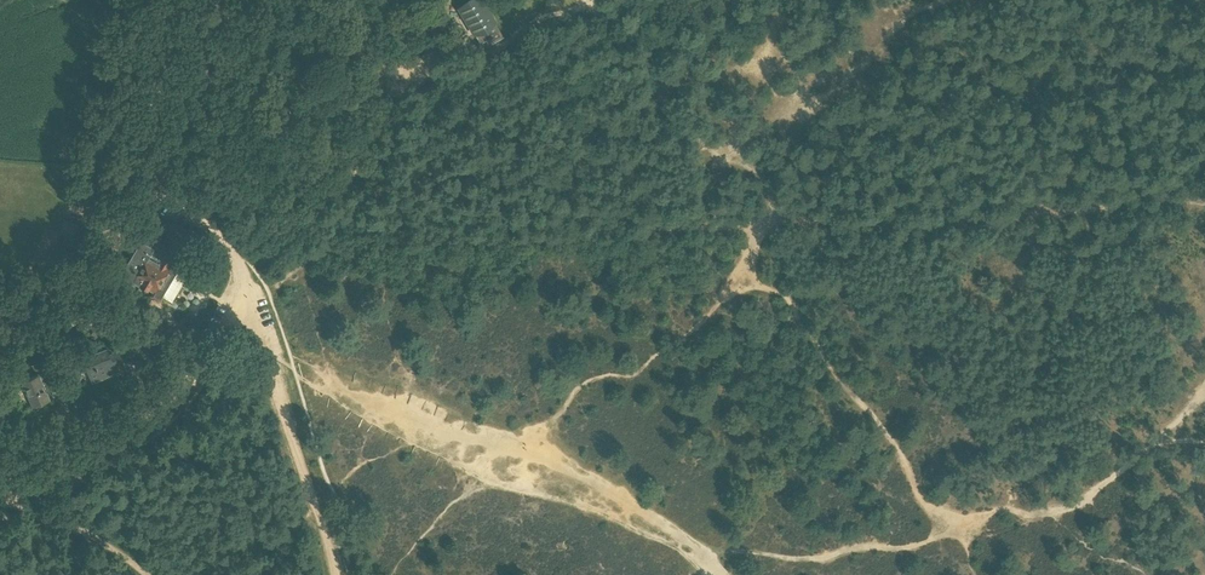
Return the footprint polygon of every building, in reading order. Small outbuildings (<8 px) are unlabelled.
[(458,8),(463,15),(474,34),(480,44),(485,41),(488,46),(504,37),(495,22),(491,15),(482,0),(471,0),(458,8)] [(69,220),(61,244),(76,249),(83,225),(69,220)] [(146,230),(121,273),(153,293),(150,296),(160,302),(163,297),(171,302),(191,268),(183,263),(154,245),(158,238),(146,230)] [(76,311),(63,318),(67,327),(81,320),(80,320),(82,319),(79,311),(77,312),(76,311)] [(105,349),(82,358),(92,380),(124,366),(116,346),(106,350),(105,349)] [(38,374),(21,381),(32,405),(49,398),(38,374)]
